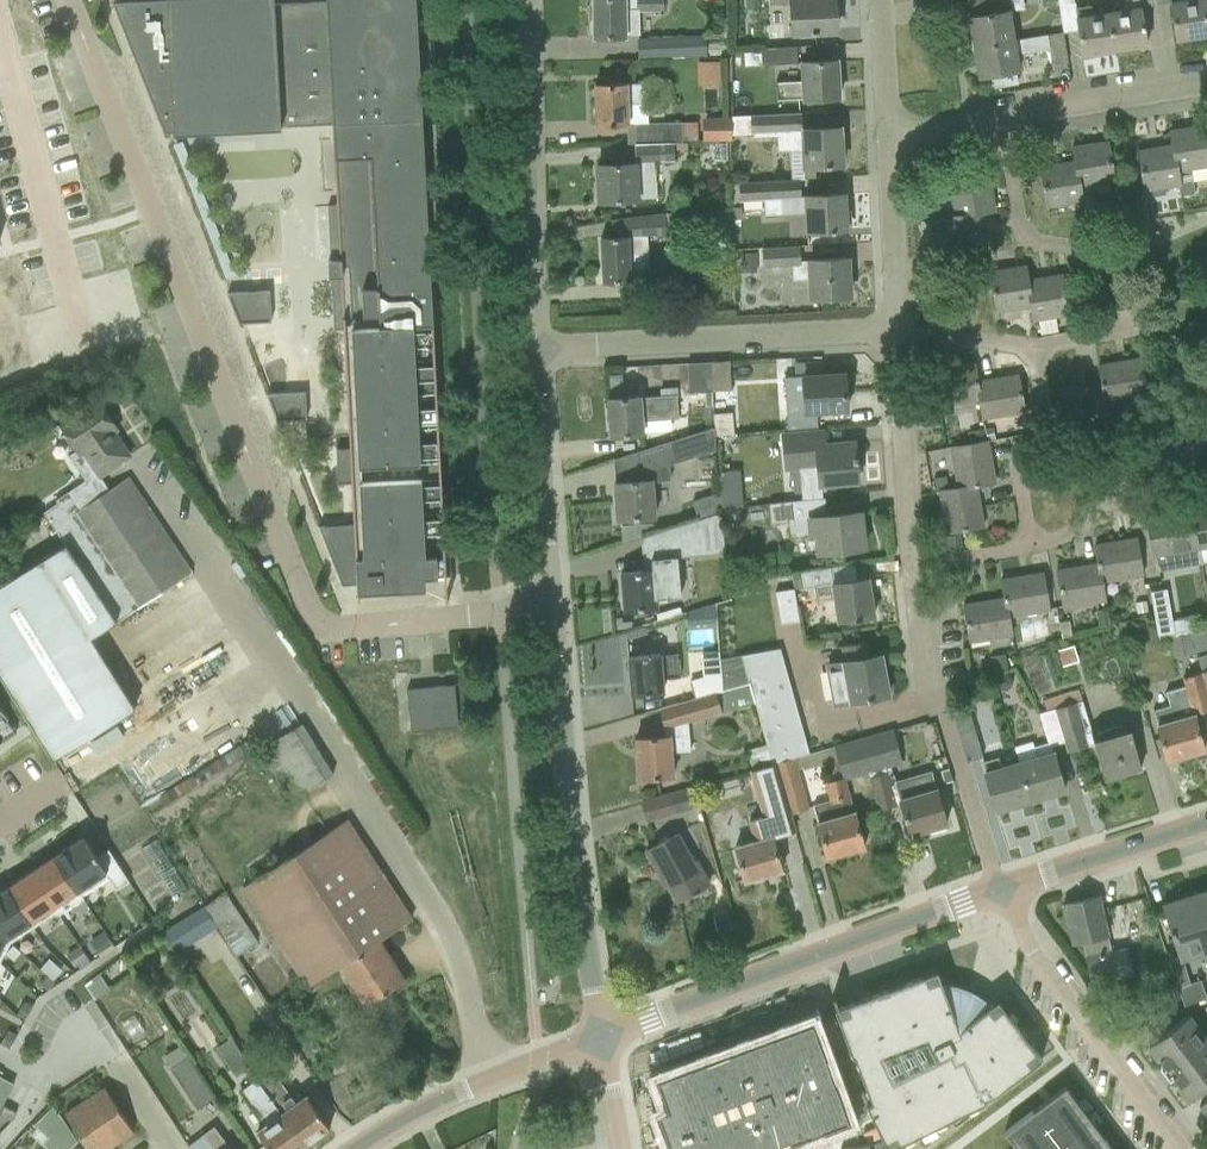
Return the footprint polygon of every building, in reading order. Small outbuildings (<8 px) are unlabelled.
[(332,124),(325,1),(304,2),(273,4),(273,0),(165,0),(165,1),(112,4),(163,133),(172,132),(172,133),(280,128),(280,126),(332,124)] [(325,1),(332,124),(336,205),(327,206),(330,260),(327,260),(328,276),(331,276),(331,278),(341,277),(341,286),(335,287),(337,318),(343,318),(344,327),(333,328),(334,329),(343,329),(349,448),(336,449),(338,483),(351,483),(353,524),(318,526),(341,585),(355,584),(356,587),(358,587),(358,593),(425,589),(424,574),(443,573),(443,575),(445,575),(445,573),(450,572),(446,495),(441,496),(428,255),(437,254),(434,201),(425,201),(415,0),(325,0),(325,1)] [(593,37),(625,36),(625,35),(640,35),(639,11),(661,10),(661,0),(592,0),(593,37)] [(770,3),(790,2),(792,33),(835,31),(833,0),(770,0),(770,3)] [(968,17),(973,47),(1012,40),(1007,12),(1005,12),(1005,10),(1006,10),(1004,0),(984,0),(968,3),(971,16),(968,17)] [(1059,10),(1073,8),(1072,0),(1057,0),(1059,10)] [(1107,14),(1113,50),(1146,45),(1140,9),(1139,9),(1137,0),(1122,0),(1124,11),(1107,14)] [(1172,16),(1176,40),(1206,35),(1201,0),(1183,0),(1170,2),(1172,16)] [(1089,5),(1074,8),(1082,55),(1113,50),(1107,14),(1091,17),(1089,5)] [(1012,40),(973,47),(978,77),(990,75),(992,88),(1007,85),(1004,72),(1015,71),(1018,70),(1016,54),(1048,49),(1051,65),(1067,62),(1062,32),(1046,35),(1012,40)] [(637,59),(667,59),(667,56),(705,55),(704,38),(637,39),(637,59)] [(795,46),(758,48),(759,65),(796,63),(796,62),(795,46)] [(799,82),(775,83),(776,100),(815,98),(838,97),(836,60),(798,62),(799,82)] [(618,83),(594,84),(595,125),(619,125),(625,124),(626,146),(634,146),(672,144),(682,143),(681,123),(681,121),(657,122),(647,122),(646,103),(645,83),(618,83)] [(842,164),(840,127),(790,130),(790,113),(749,115),(730,116),(730,117),(731,135),(750,134),(750,136),(776,135),(776,150),(802,148),(802,166),(825,165),(825,166),(830,166),(829,165),(842,164)] [(731,135),(730,117),(701,117),(701,141),(731,141),(731,135)] [(1171,145),(1172,144),(1177,171),(1206,166),(1206,143),(1204,125),(1169,131),(1171,145)] [(1071,147),(1074,161),(1075,161),(1079,187),(1113,181),(1107,141),(1071,147)] [(598,201),(622,200),(655,198),(654,164),(672,163),(672,150),(685,149),(685,143),(672,144),(634,146),(635,163),(596,164),(598,201)] [(1172,144),(1171,145),(1137,150),(1144,191),(1179,185),(1177,171),(1172,144)] [(1040,166),(1046,206),(1082,201),(1079,187),(1075,161),(1074,161),(1040,166)] [(948,181),(953,216),(953,217),(980,212),(994,210),(988,175),(948,181)] [(737,182),(731,183),(731,202),(738,202),(762,201),(763,215),(779,214),(803,213),(804,231),(830,230),(830,232),(834,231),(834,230),(845,229),(844,193),(798,195),(798,179),(774,180),(737,182)] [(1160,205),(1145,207),(1146,217),(1162,215),(1160,205)] [(710,212),(710,234),(731,233),(731,211),(710,212)] [(679,212),(664,213),(610,220),(611,237),(600,237),(602,281),(649,279),(646,235),(665,235),(665,238),(681,237),(679,212)] [(953,217),(953,216),(939,218),(945,253),(985,246),(980,212),(953,217)] [(798,246),(762,248),(763,267),(792,266),(792,280),(809,279),(810,298),(849,295),(847,258),(799,261),(798,246)] [(755,252),(739,253),(739,273),(756,272),(755,252)] [(1031,306),(1027,280),(1025,266),(989,271),(996,311),(1030,306),(1031,306)] [(1061,274),(1027,280),(1031,306),(1030,306),(1032,320),(1067,314),(1061,274)] [(270,290),(226,292),(238,324),(271,322),(270,290)] [(1098,365),(1101,383),(1103,395),(1104,395),(1105,402),(1146,395),(1139,358),(1098,365)] [(730,390),(729,361),(710,362),(712,391),(730,390)] [(710,362),(676,364),(677,385),(688,384),(688,392),(703,392),(704,405),(713,405),(712,391),(710,362)] [(938,407),(962,403),(978,400),(977,393),(978,393),(976,381),(973,363),(931,370),(938,407)] [(623,366),(623,380),(637,380),(637,373),(639,373),(639,366),(623,366)] [(846,409),(844,373),(783,377),(786,428),(816,426),(816,411),(846,409)] [(1017,374),(976,381),(978,393),(977,393),(978,400),(981,418),(1006,414),(1005,407),(1022,404),(1017,374)] [(1103,395),(1101,383),(1060,390),(1065,420),(1083,417),(1084,424),(1108,420),(1105,402),(1104,395),(1103,395)] [(610,436),(633,434),(642,433),(641,420),(678,418),(676,394),(675,387),(658,388),(659,396),(639,397),(639,396),(607,399),(610,436)] [(305,391),(266,394),(276,421),(306,419),(305,391)] [(97,397),(57,423),(75,451),(68,456),(84,481),(54,501),(56,504),(43,513),(64,545),(90,529),(78,511),(109,491),(101,478),(132,457),(116,433),(119,430),(97,397)] [(694,407),(695,417),(706,417),(706,406),(694,407)] [(173,415),(180,431),(197,424),(190,408),(173,415)] [(670,480),(668,464),(713,450),(713,447),(711,428),(635,451),(637,480),(613,482),(616,519),(640,517),(655,516),(653,495),(652,482),(670,480)] [(782,434),(784,462),(785,470),(798,469),(801,499),(817,498),(821,497),(820,483),(856,480),(855,462),(856,461),(856,455),(854,456),(853,442),(825,444),(823,430),(782,434)] [(961,470),(964,486),(964,487),(975,485),(994,482),(987,440),(950,447),(954,471),(961,470)] [(317,443),(318,481),(331,480),(330,443),(317,443)] [(53,760),(134,709),(90,638),(191,571),(128,477),(109,491),(78,511),(90,529),(64,545),(0,585),(0,676),(53,760)] [(964,487),(964,486),(938,490),(943,515),(949,514),(952,531),(982,526),(975,485),(964,487)] [(720,490),(721,501),(723,508),(736,507),(735,489),(720,490)] [(718,492),(705,496),(692,501),(699,518),(723,510),(723,508),(721,501),(718,492)] [(801,499),(767,503),(769,522),(788,520),(790,536),(822,533),(824,551),(835,550),(835,552),(841,551),(840,549),(864,547),(860,512),(819,516),(817,498),(801,499)] [(1190,509),(1196,547),(1195,547),(1199,564),(1200,564),(1201,562),(1206,561),(1206,506),(1190,509)] [(1153,554),(1195,547),(1196,547),(1190,509),(1158,515),(1159,522),(1148,524),(1153,554)] [(620,573),(623,610),(656,607),(655,599),(680,596),(676,557),(724,553),(720,512),(699,518),(640,537),(643,571),(620,573)] [(959,535),(947,537),(949,548),(961,546),(959,535)] [(1094,545),(1097,563),(1100,581),(1142,574),(1135,538),(1094,545)] [(1056,570),(1060,593),(1062,607),(1102,600),(1099,582),(1100,581),(1097,563),(1056,570)] [(829,567),(800,571),(802,587),(812,586),(815,602),(833,600),(836,621),(850,619),(873,615),(868,578),(831,582),(829,567)] [(1000,579),(1003,598),(1006,616),(1048,609),(1042,572),(1000,579)] [(1149,591),(1157,635),(1173,632),(1166,588),(1149,591)] [(799,621),(793,589),(774,592),(780,624),(799,621)] [(1006,616),(1003,598),(963,605),(968,634),(985,632),(986,638),(1010,634),(1006,616)] [(1146,600),(1135,602),(1136,612),(1148,610),(1146,600)] [(1105,609),(1094,611),(1097,627),(1108,625),(1105,609)] [(1058,621),(1061,637),(1070,635),(1067,620),(1058,621)] [(1189,634),(1195,653),(1206,649),(1206,640),(1204,630),(1189,634)] [(1189,634),(1168,637),(1171,657),(1192,654),(1189,634)] [(841,646),(843,661),(842,662),(842,665),(826,668),(833,704),(888,694),(880,654),(870,656),(867,641),(841,646)] [(719,659),(720,673),(721,691),(748,683),(753,703),(763,744),(766,743),(772,763),(773,763),(798,755),(808,753),(779,647),(740,654),(719,659)] [(660,654),(651,655),(628,657),(631,694),(662,692),(661,679),(679,677),(677,655),(661,657),(660,654)] [(989,656),(992,672),(1007,669),(1004,654),(989,656)] [(1196,658),(1200,672),(1201,673),(1206,671),(1206,655),(1196,658)] [(1152,710),(1156,725),(1166,760),(1203,749),(1193,714),(1206,710),(1206,694),(1201,673),(1200,672),(1182,677),(1185,686),(1165,692),(1169,705),(1152,710)] [(720,673),(688,682),(693,697),(721,691),(720,673)] [(1004,690),(1010,684),(1008,676),(1000,674),(994,679),(996,687),(1004,690)] [(693,697),(658,707),(664,728),(668,728),(669,735),(635,738),(638,778),(673,775),(671,752),(689,751),(686,723),(753,703),(748,683),(721,691),(693,697)] [(406,689),(410,731),(458,727),(453,684),(406,689)] [(1129,771),(1140,768),(1126,718),(1089,729),(1078,690),(1043,700),(1046,710),(1041,712),(1041,713),(1055,709),(1064,741),(1067,751),(1094,744),(1102,772),(1127,765),(1129,771)] [(1036,757),(1018,762),(1029,800),(1063,790),(1052,751),(1051,751),(1049,745),(1064,741),(1055,709),(1041,713),(1038,714),(1046,743),(1033,747),(1036,757)] [(13,731),(0,711),(0,740),(13,731)] [(982,756),(969,714),(953,719),(966,761),(982,756)] [(333,774),(302,723),(258,750),(289,800),(333,774)] [(860,739),(835,746),(843,777),(844,779),(900,763),(891,730),(860,739)] [(766,743),(763,744),(750,748),(756,768),(772,763),(766,743)] [(798,755),(773,763),(788,813),(806,808),(795,769),(802,767),(798,755)] [(1000,767),(997,757),(981,762),(995,810),(1029,800),(1018,762),(1000,767)] [(753,841),(735,847),(744,881),(781,870),(771,837),(793,831),(788,813),(773,763),(772,763),(756,768),(750,769),(764,818),(748,822),(753,841)] [(930,770),(895,781),(892,771),(869,777),(878,809),(900,802),(909,834),(946,823),(930,770)] [(833,780),(824,783),(829,800),(848,795),(844,779),(843,777),(833,780)] [(690,787),(672,793),(640,801),(645,820),(696,806),(690,787)] [(829,800),(812,805),(827,857),(863,847),(848,795),(829,800)] [(346,820),(241,888),(306,988),(339,967),(364,1005),(404,979),(379,940),(411,919),(346,820)] [(676,834),(666,839),(645,851),(657,872),(660,870),(677,900),(691,893),(692,895),(697,892),(696,890),(708,883),(697,862),(693,865),(676,834)] [(83,837),(54,856),(80,894),(107,876),(115,890),(128,881),(108,849),(96,857),(83,837)] [(171,896),(184,887),(153,839),(140,847),(171,896)] [(54,856),(30,872),(57,910),(59,913),(82,897),(80,894),(54,856)] [(30,872),(6,888),(33,926),(57,910),(30,872)] [(0,892),(0,923),(21,935),(33,926),(6,888),(0,892)] [(1194,893),(1206,934),(1206,889),(1194,893)] [(224,892),(203,905),(217,928),(235,956),(257,942),(224,892)] [(1161,903),(1178,960),(1206,951),(1206,934),(1194,893),(1161,903)] [(1071,943),(1081,941),(1091,983),(1131,973),(1125,947),(1110,951),(1106,935),(1107,934),(1098,896),(1062,904),(1071,943)] [(203,905),(163,931),(176,952),(217,928),(203,905)] [(10,941),(21,935),(0,923),(0,961),(10,941)] [(97,973),(84,985),(93,999),(107,988),(97,973)] [(1205,997),(1200,979),(1176,987),(1182,1005),(1205,997)] [(840,1011),(838,1012),(853,1054),(866,1090),(860,1093),(886,1145),(899,1137),(901,1142),(921,1132),(919,1128),(931,1122),(934,1126),(953,1116),(951,1112),(963,1106),(966,1110),(978,1104),(985,1100),(984,1097),(997,1091),(1041,1058),(1028,1040),(1024,1043),(1016,1032),(1019,1029),(1006,1012),(1003,1014),(993,1002),(982,1010),(973,1003),(963,1013),(959,1003),(964,1001),(965,999),(968,989),(958,985),(948,983),(941,982),(931,982),(921,983),(911,985),(901,988),(868,1001),(840,1011)] [(1206,1085),(1206,1042),(1187,1015),(1147,1045),(1164,1067),(1161,1069),(1168,1079),(1172,1077),(1188,1099),(1206,1085)] [(655,1079),(667,1109),(673,1127),(663,1131),(670,1148),(771,1148),(848,1121),(825,1059),(823,1053),(816,1035),(811,1022),(756,1042),(731,1051),(655,1079)] [(830,1030),(816,1035),(823,1053),(837,1047),(830,1030)] [(215,1048),(234,1076),(250,1067),(231,1038),(215,1048)] [(178,1045),(162,1056),(197,1109),(214,1098),(178,1045)] [(271,1069),(256,1080),(305,1148),(331,1129),(306,1093),(294,1101),(271,1069)] [(60,1107),(87,1148),(109,1148),(134,1133),(93,1072),(61,1093),(67,1102),(60,1107)] [(1,1106),(13,1084),(0,1076),(0,1108),(1,1106)] [(256,1080),(240,1091),(264,1124),(254,1131),(267,1148),(303,1148),(305,1148),(256,1080)] [(1064,1086),(1003,1132),(1016,1148),(1112,1148),(1064,1086)] [(1197,1108),(1206,1121),(1206,1100),(1197,1108)] [(45,1137),(62,1118),(52,1105),(33,1125),(45,1137)] [(0,1108),(0,1115),(10,1120),(14,1113),(1,1106),(0,1108)] [(213,1126),(201,1136),(210,1148),(230,1148),(213,1126)]
